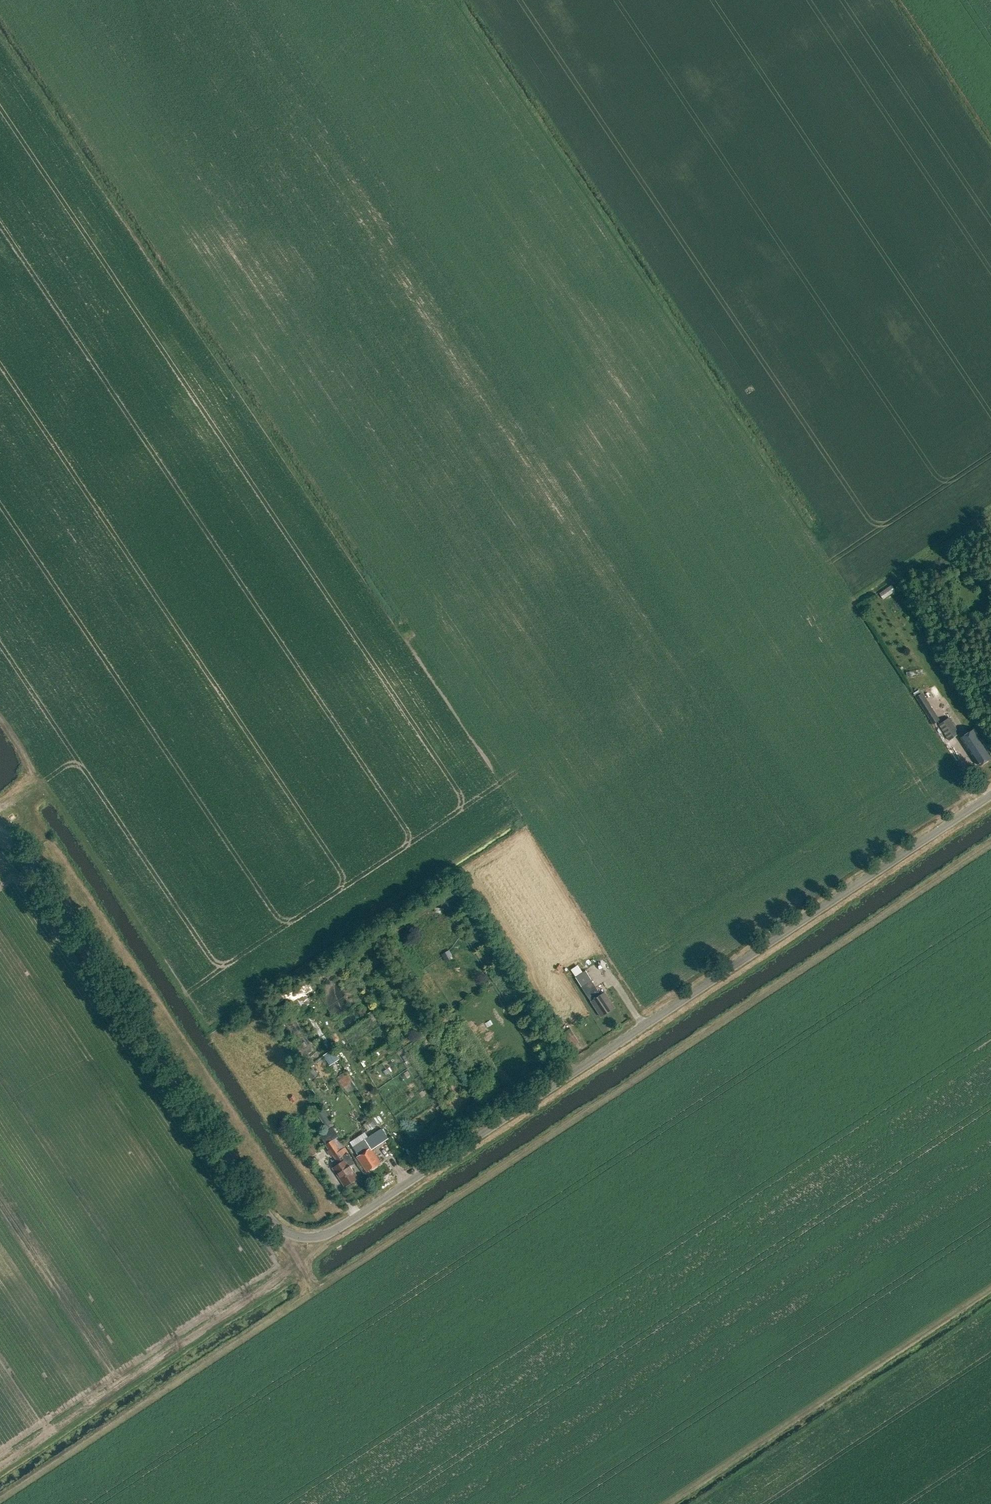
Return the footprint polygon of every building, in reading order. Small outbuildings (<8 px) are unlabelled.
[(890,585),(878,592),(882,598),(893,591),(890,585)] [(952,696),(959,692),(952,679),(945,683),(952,696)] [(915,696),(933,723),(940,719),(922,692),(915,696)] [(952,696),(957,705),(964,701),(959,692),(952,696)] [(959,733),(949,717),(938,723),(949,740),(959,733)] [(990,757),(990,755),(974,730),(961,738),(978,765),(990,757)] [(444,960),(452,956),(449,950),(441,954),(444,960)] [(573,974),(580,970),(576,963),(569,968),(573,974)] [(299,978),(281,987),(288,1001),(306,992),(299,978)] [(591,979),(589,980),(581,986),(602,1016),(615,1008),(605,992),(600,995),(596,990),(598,990),(591,979)] [(575,1057),(578,1055),(572,1046),(579,1042),(570,1029),(561,1035),(575,1057)] [(330,1064),(339,1058),(333,1048),(323,1054),(330,1064)] [(312,1079),(318,1073),(313,1068),(307,1075),(312,1079)] [(335,1077),(345,1092),(353,1087),(343,1072),(335,1077)] [(328,1129),(319,1135),(326,1144),(333,1139),(339,1135),(337,1133),(340,1131),(324,1108),(317,1112),(328,1129)] [(381,1162),(372,1149),(381,1143),(375,1133),(353,1147),(359,1155),(357,1156),(367,1171),(381,1162)] [(354,1162),(344,1147),(340,1150),(333,1139),(326,1144),(329,1150),(328,1151),(331,1156),(333,1155),(339,1163),(333,1167),(345,1186),(356,1179),(354,1176),(356,1175),(350,1165),(354,1162)] [(312,1154),(317,1151),(312,1141),(307,1144),(312,1154)]
